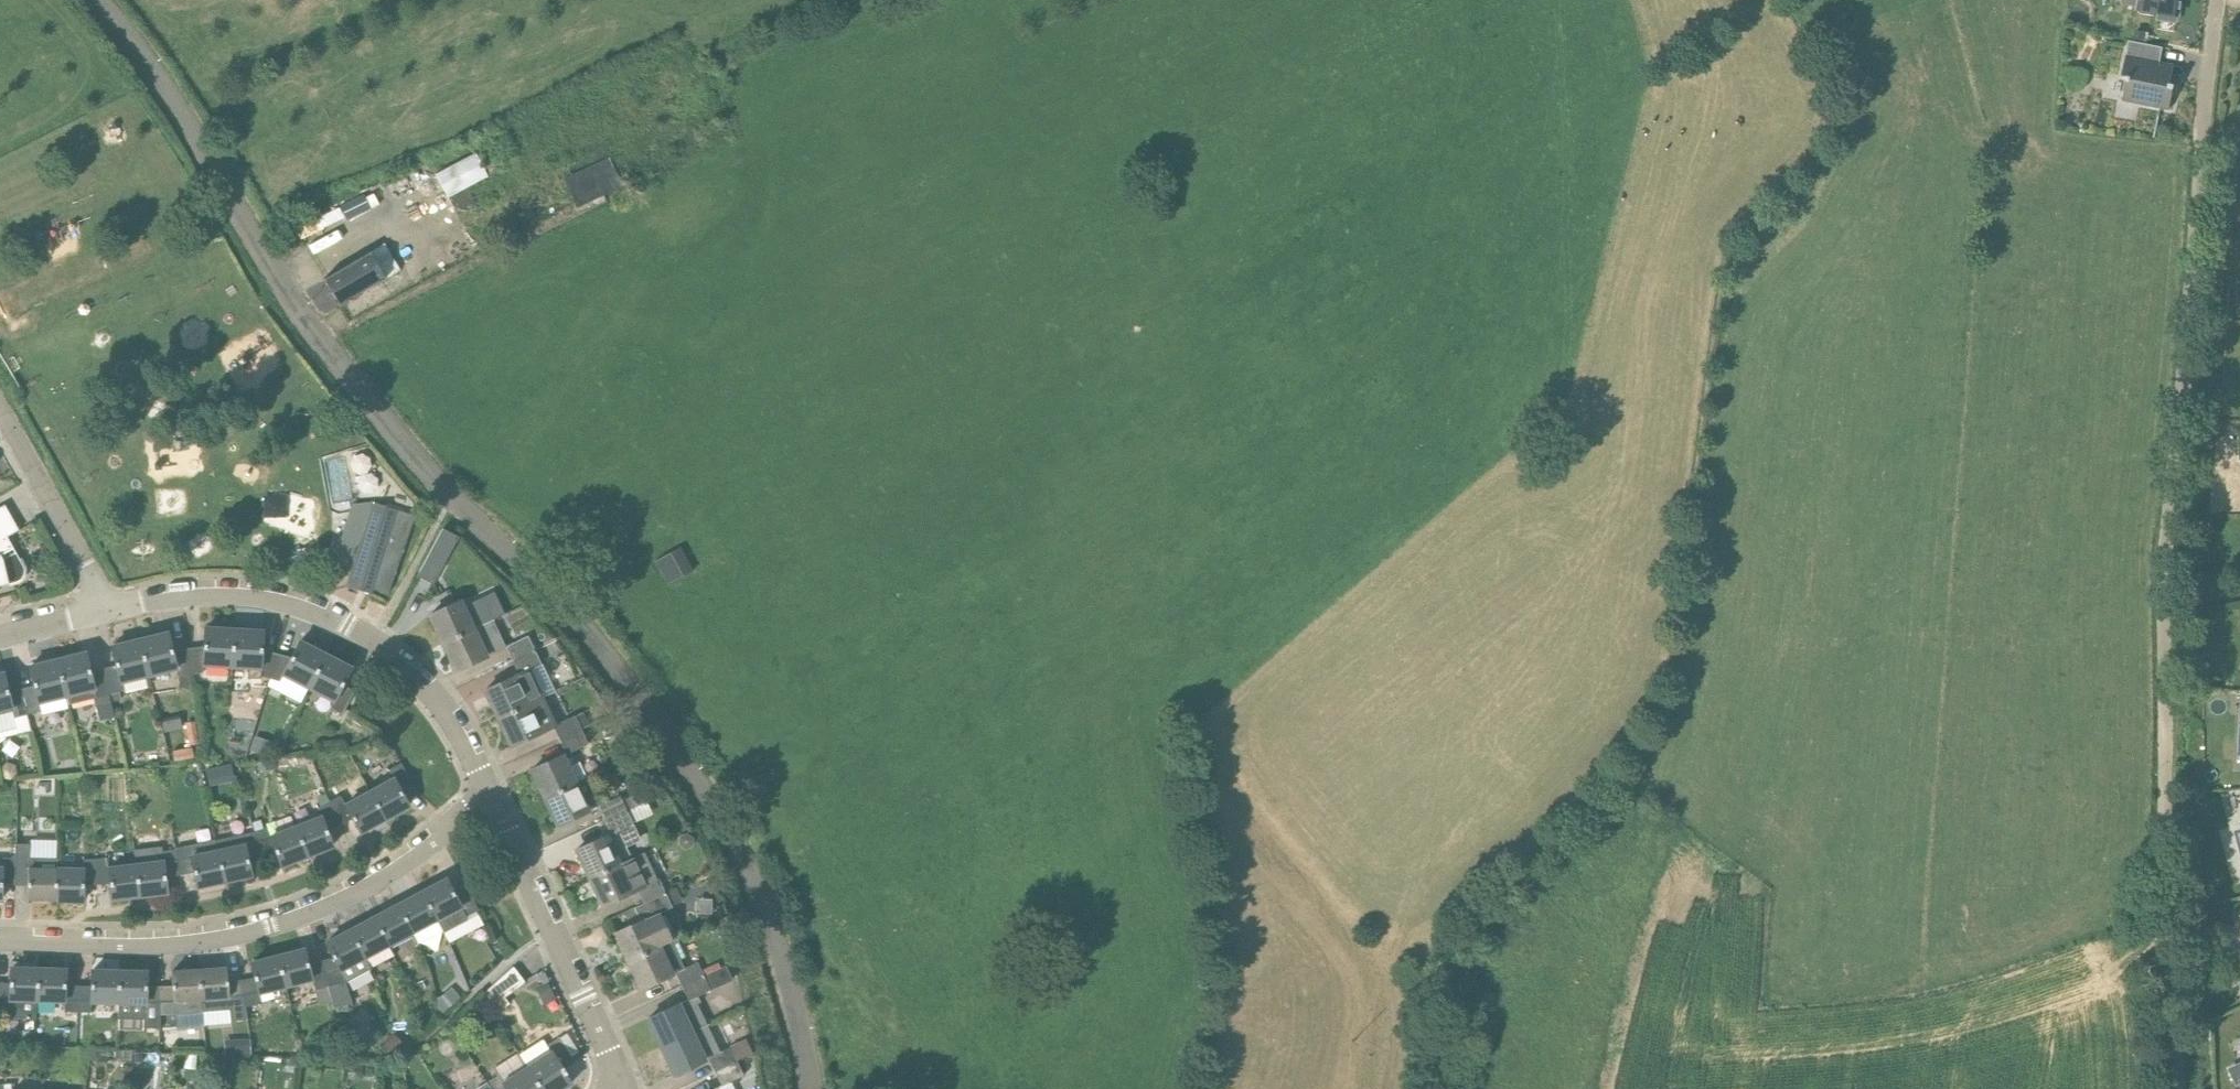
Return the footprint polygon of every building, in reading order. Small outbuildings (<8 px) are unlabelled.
[(2143,10),(2164,12),(2163,20),(2180,22),(2181,12),(2187,13),(2188,0),(2144,0),(2143,10)] [(2160,63),(2163,47),(2130,40),(2122,76),(2128,77),(2123,100),(2170,109),(2175,85),(2171,84),(2175,66),(2160,63)] [(448,196),(487,177),(476,153),(437,172),(448,196)] [(608,158),(565,179),(578,205),(621,185),(608,158)] [(467,189),(449,198),(457,212),(474,203),(467,189)] [(340,206),(347,221),(370,210),(363,195),(340,206)] [(327,288),(343,314),(388,286),(372,260),(327,288)] [(0,507),(0,586),(16,582),(20,580),(23,577),(24,573),(24,569),(23,565),(4,531),(16,524),(5,505),(0,507)] [(459,532),(446,519),(418,572),(433,580),(459,532)] [(365,528),(358,549),(368,552),(357,590),(372,594),(390,535),(365,528)] [(673,581),(698,568),(685,544),(659,558),(673,581)] [(443,643),(490,621),(479,596),(462,604),(460,600),(450,606),(430,615),(443,643)] [(456,671),(506,647),(493,620),(490,621),(443,643),(456,671)] [(232,666),(234,630),(205,628),(204,646),(188,649),(193,675),(203,674),(204,665),(232,666)] [(262,650),(263,632),(234,630),(232,666),(248,667),(248,678),(261,679),(261,677),(270,679),(276,654),(262,650)] [(188,649),(173,651),(168,633),(140,640),(149,676),(176,669),(178,677),(193,675),(188,649)] [(513,661),(535,651),(528,637),(507,647),(513,661)] [(121,683),(149,676),(140,640),(112,647),(116,665),(103,668),(111,702),(121,700),(119,692),(122,692),(121,683)] [(309,687),(325,655),(299,642),(291,658),(276,654),(270,679),(278,681),(282,674),(309,687)] [(544,697),(531,669),(541,665),(535,651),(513,661),(519,675),(485,690),(498,718),(544,697)] [(103,668),(90,671),(86,653),(58,660),(69,705),(93,698),(99,721),(114,717),(111,702),(103,668)] [(342,685),(351,668),(325,655),(309,687),(335,700),(330,708),(342,715),(355,691),(342,685)] [(68,705),(69,705),(58,660),(30,667),(34,685),(21,688),(27,714),(39,711),(38,703),(66,696),(68,705)] [(8,692),(4,673),(0,674),(0,712),(12,709),(14,717),(27,714),(21,688),(8,692)] [(576,716),(570,718),(557,724),(544,697),(498,718),(511,746),(531,737),(555,726),(561,740),(582,730),(582,728),(589,725),(583,713),(576,716)] [(195,721),(187,723),(186,723),(189,744),(199,743),(195,721)] [(561,740),(567,754),(583,746),(589,744),(582,730),(561,740)] [(271,742),(254,736),(250,749),(267,754),(271,742)] [(193,758),(192,747),(172,750),(173,760),(193,758)] [(545,798),(576,783),(562,755),(552,760),(532,769),(545,798)] [(259,774),(273,770),(270,759),(256,763),(259,774)] [(17,773),(16,764),(6,762),(0,767),(2,778),(11,780),(17,773)] [(402,792),(413,786),(401,763),(389,770),(394,780),(370,792),(385,819),(409,805),(402,792)] [(621,795),(604,803),(592,776),(576,783),(545,798),(558,825),(593,809),(599,807),(604,820),(627,810),(621,795)] [(629,797),(634,807),(651,800),(646,789),(629,797)] [(360,832),(385,819),(370,792),(346,805),(341,796),(329,802),(340,825),(353,819),(360,832)] [(327,831),(340,825),(329,802),(317,807),(321,818),(296,828),(307,856),(333,846),(327,831)] [(626,847),(642,840),(627,810),(604,820),(610,834),(597,840),(577,850),(589,877),(631,858),(626,847)] [(296,828),(270,837),(267,827),(256,831),(254,831),(262,856),(276,851),(281,866),(307,856),(296,828)] [(248,860),(262,856),(254,831),(215,840),(224,881),(251,875),(248,860)] [(693,846),(693,837),(686,833),(679,836),(678,845),(685,850),(693,846)] [(197,887),(224,881),(215,840),(175,848),(175,849),(180,875),(194,872),(197,887)] [(56,900),(57,858),(29,857),(29,847),(16,846),(15,858),(15,884),(28,884),(28,899),(56,900)] [(180,875),(175,849),(162,851),(161,847),(134,850),(136,866),(140,895),(167,892),(165,877),(180,875)] [(643,903),(666,893),(643,853),(631,858),(589,877),(603,906),(623,896),(638,890),(643,903)] [(15,858),(0,858),(0,899),(2,899),(2,884),(15,884),(15,858)] [(84,870),(58,869),(58,858),(57,858),(56,900),(83,900),(84,885),(97,885),(96,859),(83,859),(84,870)] [(136,866),(109,869),(108,858),(96,859),(97,885),(110,884),(112,899),(140,895),(136,866)] [(479,911),(466,886),(454,893),(447,879),(422,892),(436,917),(444,933),(468,920),(467,918),(479,911)] [(412,930),(436,917),(422,892),(398,905),(412,930)] [(628,960),(671,940),(658,913),(672,907),(666,893),(643,903),(649,916),(635,923),(615,933),(628,960)] [(388,943),(412,930),(398,905),(374,918),(388,943)] [(363,956),(388,943),(374,918),(350,930),(363,956)] [(371,969),(363,956),(350,930),(326,943),(333,957),(321,960),(328,987),(334,1008),(352,1003),(346,983),(371,969)] [(685,968),(681,959),(671,940),(628,960),(641,989),(675,973),(681,985),(705,974),(698,962),(685,968)] [(321,960),(308,963),(305,949),(278,956),(285,985),(312,978),(315,991),(328,987),(321,960)] [(259,992),(285,985),(278,956),(251,963),(254,977),(241,980),(246,1007),(261,1004),(259,992)] [(660,1045),(704,1024),(695,1004),(702,1000),(700,996),(733,980),(726,965),(705,974),(681,985),(688,1000),(681,1003),(668,1009),(648,1019),(660,1045)] [(484,992),(498,1012),(509,1004),(504,997),(525,982),(513,967),(484,992)] [(39,969),(11,968),(11,984),(0,984),(0,1018),(36,1019),(37,998),(38,998),(39,969)] [(241,980),(228,982),(227,968),(199,970),(202,1013),(202,1012),(229,1009),(230,1021),(247,1020),(245,1007),(246,1007),(241,980)] [(79,985),(66,985),(66,970),(39,969),(38,998),(52,999),(52,1012),(63,1013),(64,1012),(77,1012),(79,985)] [(177,1015),(202,1013),(199,970),(172,972),(173,986),(160,986),(160,1015),(177,1015)] [(119,1000),(119,971),(92,971),(91,986),(79,985),(77,1012),(91,1013),(92,1000),(119,1000)] [(160,986),(147,987),(147,972),(119,971),(119,1000),(118,1019),(144,1019),(143,1028),(160,1028),(160,1015),(160,986)] [(537,975),(542,984),(548,981),(544,972),(537,975)] [(556,1000),(548,981),(542,984),(535,987),(543,1006),(556,1000)] [(460,997),(451,987),(440,996),(437,997),(439,1008),(443,1012),(460,997)] [(707,1026),(706,1026),(704,1024),(660,1045),(674,1074),(694,1065),(708,1058),(709,1058),(715,1071),(738,1061),(753,1053),(747,1039),(731,1047),(720,1052),(707,1026)] [(31,1035),(17,1035),(17,1047),(30,1047),(31,1035)] [(401,1049),(390,1038),(381,1046),(392,1057),(401,1049)] [(541,1088),(561,1088),(571,1083),(562,1069),(574,1062),(559,1038),(547,1046),(550,1051),(526,1067),(541,1088)] [(233,1039),(233,1052),(252,1052),(252,1039),(233,1039)] [(196,1055),(185,1054),(184,1068),(195,1069),(196,1055)] [(142,1055),(133,1056),(134,1065),(143,1065),(142,1055)] [(722,1086),(743,1076),(745,1076),(738,1061),(715,1071),(722,1086)] [(2229,1070),(2236,1085),(2239,1083),(2239,1065),(2229,1070)] [(526,1067),(502,1083),(497,1076),(486,1083),(490,1088),(541,1088),(526,1067)]
